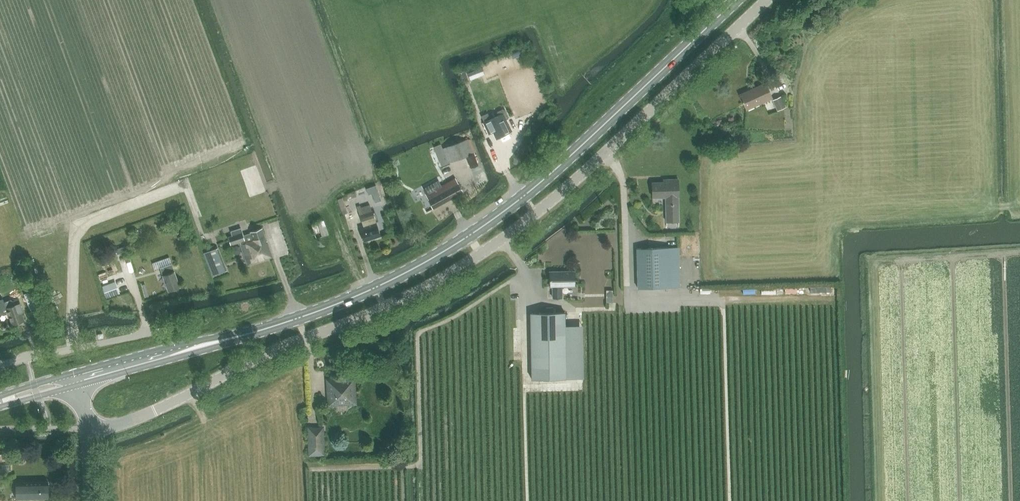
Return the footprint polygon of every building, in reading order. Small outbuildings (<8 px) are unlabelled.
[(519,57),(526,60),(529,52),(523,49),(519,57)] [(483,66),(468,72),(471,78),(485,71),(483,66)] [(738,95),(745,110),(771,98),(764,83),(738,95)] [(773,99),(777,110),(785,107),(780,95),(773,99)] [(488,113),(482,116),(485,122),(483,123),(488,134),(493,132),(497,139),(512,131),(506,119),(508,118),(509,116),(506,110),(503,109),(498,112),(497,114),(498,116),(491,119),(488,113)] [(435,148),(451,145),(450,143),(464,140),(463,133),(440,138),(441,142),(434,144),(435,148)] [(468,139),(444,148),(449,162),(467,156),(471,167),(477,165),(468,139)] [(424,188),(426,193),(425,194),(434,209),(464,192),(456,177),(442,185),(439,180),(424,188)] [(668,179),(667,181),(652,182),(652,198),(666,197),(666,204),(667,221),(679,221),(678,204),(678,178),(668,179)] [(376,185),(366,188),(368,194),(372,193),(375,202),(381,200),(376,185)] [(360,205),(358,206),(364,224),(360,226),(365,241),(382,235),(371,204),(361,207),(360,205)] [(313,224),(318,238),(330,234),(325,220),(313,224)] [(241,228),(231,231),(235,243),(241,242),(248,264),(248,265),(273,256),(268,240),(267,240),(262,227),(251,231),(252,232),(244,235),(241,228)] [(214,231),(219,241),(226,238),(221,228),(214,231)] [(116,249),(117,254),(127,251),(126,246),(116,249)] [(636,248),(638,288),(679,287),(678,246),(636,248)] [(216,248),(203,253),(212,275),(225,270),(216,248)] [(161,267),(170,290),(181,286),(173,263),(161,267)] [(574,270),(549,271),(549,287),(553,286),(553,297),(561,297),(561,286),(574,286),(574,270)] [(117,293),(114,283),(103,287),(106,297),(117,293)] [(9,312),(13,324),(26,320),(24,312),(25,311),(21,299),(15,301),(13,299),(7,302),(6,304),(7,305),(3,306),(0,298),(0,315),(9,312)] [(545,312),(530,313),(531,356),(531,378),(565,378),(564,312),(553,312),(553,306),(545,306),(545,312)] [(328,379),(329,405),(355,403),(353,378),(328,379)] [(309,428),(310,454),(323,454),(322,427),(309,428)] [(47,483),(15,483),(16,500),(48,500),(47,483)]
